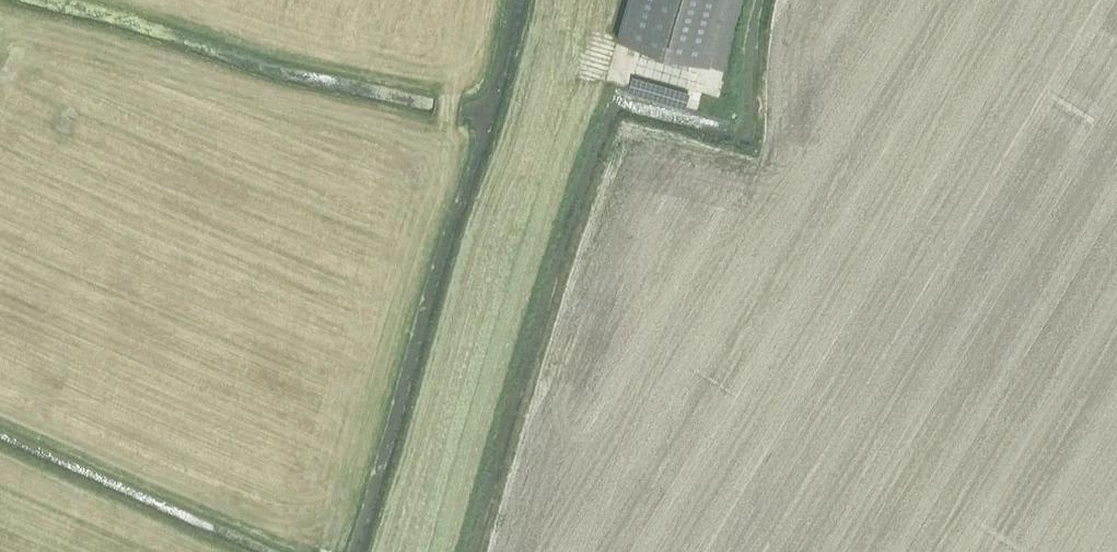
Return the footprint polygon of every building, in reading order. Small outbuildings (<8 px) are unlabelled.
[(728,0),(630,0),(618,40),(710,66),(728,0)]
